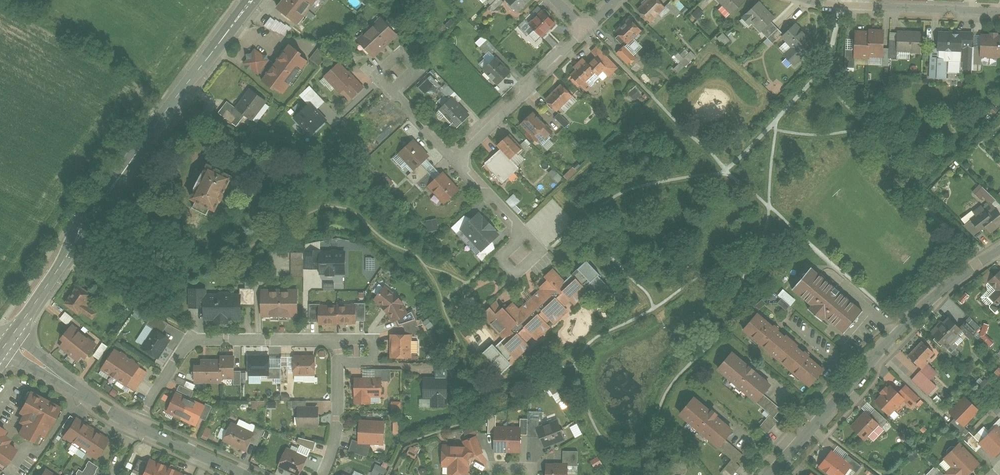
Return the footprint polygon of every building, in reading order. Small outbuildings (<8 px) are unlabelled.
[(295,21),(313,0),(280,0),(275,5),(295,21)] [(501,0),(487,0),(491,3),(488,5),(493,10),(502,1),(501,0)] [(516,11),(528,0),(506,0),(516,11)] [(637,8),(649,20),(665,5),(660,0),(645,0),(637,8)] [(675,15),(684,6),(678,0),(673,5),(669,1),(665,6),(675,15)] [(730,13),(744,0),(718,0),(730,13)] [(742,15),(749,23),(752,20),(760,29),(770,20),(774,16),(759,0),(742,15)] [(543,6),(527,22),(533,28),(528,34),(536,42),(556,22),(548,14),(550,13),(543,6)] [(263,26),(284,35),(288,26),(267,17),(263,26)] [(380,17),(357,39),(373,56),(396,34),(380,17)] [(450,27),(457,20),(453,17),(446,23),(450,27)] [(629,17),(615,30),(619,34),(615,36),(621,42),(624,40),(626,42),(641,29),(629,17)] [(777,27),(770,20),(760,29),(767,36),(777,27)] [(782,34),(781,35),(792,45),(783,53),(793,63),(816,41),(796,21),(782,34)] [(782,34),(777,27),(767,36),(772,43),(781,35),(782,34)] [(856,28),(854,56),(869,57),(869,55),(883,56),(884,28),(869,27),(869,29),(856,28)] [(898,39),(898,50),(920,51),(921,31),(899,30),(898,39)] [(931,47),(930,78),(945,78),(946,59),(961,60),(961,48),(962,31),(939,30),(938,47),(931,47)] [(981,55),(999,56),(999,33),(998,33),(998,31),(989,30),(989,33),(982,32),(981,46),(981,55)] [(973,32),(962,31),(961,48),(963,48),(962,68),(972,69),(973,45),(973,32)] [(716,38),(723,45),(729,39),(722,32),(716,38)] [(489,38),(481,45),(494,59),(502,52),(489,38)] [(898,50),(898,39),(889,38),(889,57),(897,58),(898,50)] [(287,40),(270,62),(263,72),(259,77),(273,88),(275,85),(283,91),(308,58),(299,51),(300,49),(287,40)] [(324,40),(311,58),(320,65),(334,47),(324,40)] [(981,55),(981,46),(973,45),(972,69),(980,69),(981,55)] [(246,57),(242,62),(245,64),(245,68),(250,68),(257,73),(259,70),(263,72),(270,62),(267,60),(269,58),(266,55),(266,53),(263,53),(254,46),(250,52),(245,52),(246,57)] [(677,63),(672,69),(677,74),(694,57),(684,47),(673,58),(677,63)] [(498,57),(484,69),(498,84),(512,72),(498,57)] [(879,58),(844,58),(843,70),(853,70),(853,64),(879,64),(879,58)] [(583,60),(565,77),(582,94),(606,69),(596,59),(589,66),(583,60)] [(339,61),(323,75),(338,92),(342,89),(355,77),(339,61)] [(437,100),(442,105),(451,96),(456,102),(460,98),(444,81),(441,84),(430,73),(415,86),(423,95),(431,87),(441,97),(437,100)] [(355,77),(342,89),(350,98),(364,85),(356,76),(355,77)] [(560,83),(544,98),(555,110),(571,94),(560,83)] [(249,86),(234,105),(245,114),(251,119),(266,99),(249,86)] [(310,102),(293,118),(305,130),(311,125),(316,130),(329,119),(318,108),(326,100),(314,87),(305,96),(310,102)] [(442,105),(436,110),(454,129),(469,115),(456,102),(451,96),(442,105)] [(245,114),(234,105),(227,100),(218,111),(236,125),(245,114)] [(532,111),(520,122),(541,144),(549,137),(547,135),(551,131),(532,111)] [(557,113),(553,117),(564,127),(568,122),(557,113)] [(500,148),(485,161),(492,171),(502,181),(518,167),(509,157),(516,151),(518,154),(524,148),(511,132),(497,144),(500,148)] [(413,138),(397,153),(413,169),(429,154),(413,138)] [(232,173),(206,159),(188,194),(195,198),(192,205),(207,213),(205,216),(218,223),(225,208),(216,204),(232,173)] [(567,179),(576,171),(571,166),(563,175),(567,179)] [(443,170),(427,185),(443,202),(459,188),(443,170)] [(979,184),(973,190),(981,197),(983,196),(988,202),(991,200),(992,202),(994,199),(979,184)] [(510,207),(518,201),(513,194),(505,200),(510,207)] [(971,219),(980,231),(985,227),(988,232),(999,223),(999,212),(992,202),(991,200),(988,202),(983,206),(981,204),(974,210),(977,214),(971,219)] [(471,218),(461,228),(463,230),(481,249),(492,239),(498,233),(494,229),(495,227),(484,215),(482,217),(477,212),(471,218)] [(461,228),(471,218),(463,214),(450,227),(458,235),(463,230),(461,228)] [(426,230),(438,228),(436,218),(425,220),(426,230)] [(980,231),(971,219),(964,224),(974,237),(981,232),(980,231)] [(463,230),(458,235),(476,254),(481,249),(463,230)] [(494,249),(492,239),(481,249),(476,254),(482,260),(494,249)] [(303,252),(303,267),(318,267),(318,250),(318,248),(303,248),(303,252)] [(344,250),(318,250),(318,267),(318,272),(344,272),(344,250)] [(291,252),(291,276),(303,276),(303,267),(303,252),(291,252)] [(506,342),(502,345),(514,358),(585,292),(582,288),(588,282),(599,293),(606,286),(597,276),(599,273),(586,260),(564,280),(554,268),(533,287),(535,290),(517,307),(512,301),(505,308),(503,305),(495,312),(490,307),(481,315),(506,342)] [(863,308),(812,265),(792,288),(811,304),(807,308),(821,319),(824,315),(843,331),(863,308)] [(990,280),(997,287),(988,296),(993,301),(989,304),(990,307),(995,312),(999,307),(999,304),(999,302),(999,301),(999,270),(990,280)] [(77,283),(63,302),(77,313),(80,309),(91,318),(96,311),(85,303),(89,297),(87,296),(90,292),(77,283)] [(384,286),(374,298),(385,307),(392,320),(395,318),(406,312),(397,296),(384,286)] [(240,293),(240,305),(253,305),(253,287),(240,287),(240,293)] [(189,306),(204,306),(204,293),(204,288),(189,288),(189,306)] [(261,288),(261,315),(297,315),(297,288),(261,288)] [(204,306),(204,320),(213,319),(213,322),(228,322),(228,319),(240,319),(240,305),(240,293),(204,293),(204,306)] [(785,309),(789,306),(777,295),(773,299),(785,309)] [(753,305),(757,309),(766,302),(762,298),(753,305)] [(354,302),(354,303),(355,320),(364,320),(364,302),(354,302)] [(318,321),(318,305),(318,303),(309,303),(309,321),(318,321)] [(336,304),(336,322),(355,322),(355,320),(354,303),(336,303),(336,304)] [(318,321),(318,323),(336,323),(336,322),(336,304),(318,305),(318,321)] [(406,312),(395,318),(398,324),(414,318),(411,310),(406,312)] [(742,328),(809,385),(824,367),(757,310),(742,328)] [(65,324),(70,317),(63,311),(58,317),(65,324)] [(153,327),(162,332),(168,322),(153,312),(146,323),(153,327)] [(943,321),(941,319),(931,330),(932,331),(931,332),(951,351),(958,344),(954,341),(959,335),(955,331),(958,328),(960,327),(948,315),(943,321)] [(970,316),(964,322),(976,333),(982,326),(970,316)] [(964,322),(960,327),(958,328),(970,339),(976,333),(964,322)] [(991,324),(983,322),(979,335),(990,346),(995,341),(988,334),(991,324)] [(71,325),(56,345),(77,360),(81,354),(84,357),(95,343),(71,325)] [(153,327),(140,346),(156,356),(168,337),(162,332),(153,327)] [(411,334),(390,333),(389,356),(411,357),(411,334)] [(923,341),(908,356),(921,369),(928,362),(926,359),(934,352),(923,341)] [(113,348),(101,368),(126,384),(137,366),(139,364),(113,348)] [(731,349),(716,367),(756,401),(763,393),(771,383),(754,368),(755,367),(749,362),(748,363),(731,349)] [(247,355),(247,373),(267,374),(268,374),(268,368),(268,355),(247,355)] [(194,363),(194,382),(220,382),(220,377),(232,377),(232,370),(232,356),(219,356),(219,359),(200,359),(200,363),(194,363)] [(294,356),(293,374),(315,374),(315,356),(294,356)] [(146,372),(137,366),(126,384),(135,390),(146,372)] [(280,368),(268,368),(268,374),(267,374),(267,377),(280,377),(280,368)] [(374,368),(374,379),(380,379),(380,380),(390,380),(390,368),(374,368)] [(920,370),(912,379),(927,394),(936,385),(920,370)] [(446,376),(423,377),(423,397),(430,397),(430,404),(445,404),(445,397),(446,397),(446,376)] [(355,379),(355,401),(367,401),(367,395),(380,395),(380,380),(380,379),(374,379),(355,379)] [(905,383),(897,391),(905,398),(904,399),(910,405),(919,396),(905,383)] [(186,393),(185,396),(190,398),(194,390),(179,384),(177,389),(186,393)] [(882,394),(875,400),(889,414),(904,399),(905,398),(897,391),(891,384),(888,387),(886,384),(879,391),(882,394)] [(17,419),(22,422),(17,431),(37,442),(58,406),(28,389),(16,409),(21,412),(17,419)] [(175,391),(166,411),(195,424),(199,417),(204,404),(190,398),(185,396),(175,391)] [(763,393),(756,401),(755,402),(769,414),(774,417),(781,408),(763,393)] [(694,394),(678,412),(718,446),(724,438),(733,428),(716,414),(718,411),(712,406),(710,408),(694,394)] [(964,395),(949,410),(964,425),(979,410),(964,395)] [(264,409),(264,400),(252,400),(252,408),(264,409)] [(390,410),(399,410),(399,400),(390,401),(390,410)] [(205,403),(204,404),(199,417),(205,419),(211,405),(205,403)] [(305,406),(297,406),(297,408),(298,425),(317,425),(317,405),(305,406)] [(874,408),(868,414),(878,424),(880,426),(885,420),(874,408)] [(864,410),(850,425),(864,439),(878,424),(868,414),(864,410)] [(769,414),(758,427),(766,434),(777,420),(774,417),(769,414)] [(66,436),(100,458),(113,438),(79,416),(66,436)] [(520,426),(520,434),(527,434),(527,417),(519,417),(519,426),(520,426)] [(539,417),(527,417),(527,434),(527,436),(538,436),(538,434),(535,426),(539,425),(539,417)] [(539,425),(535,426),(538,434),(543,447),(565,439),(557,418),(539,425)] [(359,419),(358,441),(371,442),(382,442),(383,420),(359,419)] [(231,422),(222,440),(244,450),(253,431),(231,422)] [(7,440),(10,436),(3,432),(6,428),(0,423),(0,466),(2,467),(16,447),(7,440)] [(979,441),(982,444),(993,456),(999,450),(999,427),(998,426),(997,423),(979,441)] [(494,432),(494,450),(519,451),(520,434),(520,426),(519,426),(495,425),(494,432)] [(982,444),(979,441),(969,431),(963,438),(976,451),(982,444)] [(476,434),(462,439),(463,443),(469,443),(469,456),(482,451),(476,434)] [(316,441),(298,436),(296,441),(313,450),(316,441)] [(743,453),(724,438),(718,446),(717,447),(731,458),(736,462),(743,453)] [(371,442),(358,441),(351,439),(348,449),(367,455),(371,442)] [(980,462),(959,441),(955,445),(951,445),(947,448),(947,452),(942,457),(951,466),(943,474),(944,474),(967,474),(980,462)] [(442,444),(442,465),(448,465),(448,473),(467,473),(467,465),(469,465),(469,456),(469,443),(463,443),(442,444)] [(409,444),(404,453),(413,458),(418,448),(409,444)] [(277,466),(298,474),(299,474),(307,457),(286,447),(277,466)] [(818,466),(831,474),(843,474),(849,467),(851,465),(844,459),(831,449),(818,466)] [(561,450),(561,463),(567,463),(567,465),(577,465),(577,450),(561,450)] [(847,454),(844,459),(851,465),(849,467),(855,472),(861,465),(847,454)] [(141,474),(180,474),(181,474),(181,472),(149,457),(141,474)] [(731,458),(720,472),(724,474),(732,474),(740,466),(736,462),(731,458)] [(97,466),(88,461),(81,471),(78,469),(74,474),(93,474),(97,466)] [(545,474),(567,474),(567,465),(567,463),(561,463),(546,462),(545,474)] [(369,474),(373,474),(381,474),(385,467),(373,463),(369,474)] [(927,474),(934,474),(936,474),(937,474),(944,474),(943,474),(935,466),(926,474),(927,474)]
